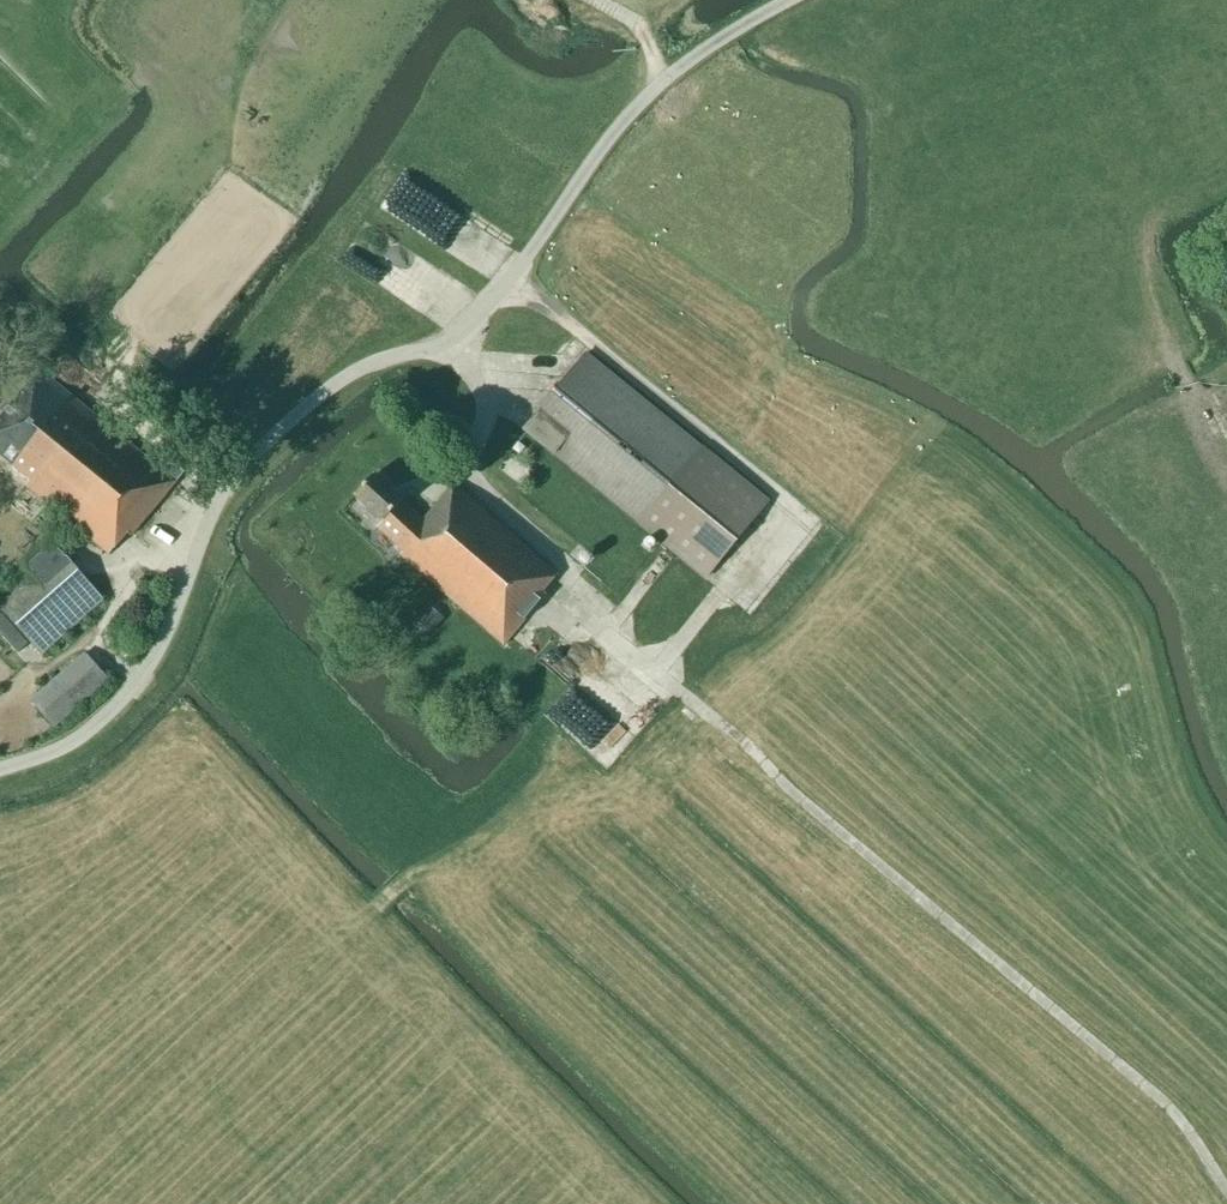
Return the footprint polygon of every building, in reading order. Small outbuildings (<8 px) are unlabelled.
[(705,579),(767,503),(586,354),(524,430),(705,579)] [(0,419),(0,457),(28,480),(24,485),(109,555),(127,533),(131,537),(184,473),(165,457),(157,466),(41,371),(38,375),(37,375),(0,419)] [(402,555),(504,646),(546,594),(543,592),(557,575),(454,483),(425,520),(374,475),(355,496),(383,522),(377,528),(404,552),(402,555)] [(42,653),(103,600),(53,545),(0,591),(0,607),(42,653)] [(10,622),(1,630),(18,649),(27,641),(10,622)] [(31,700),(54,727),(107,680),(84,654),(31,700)]
